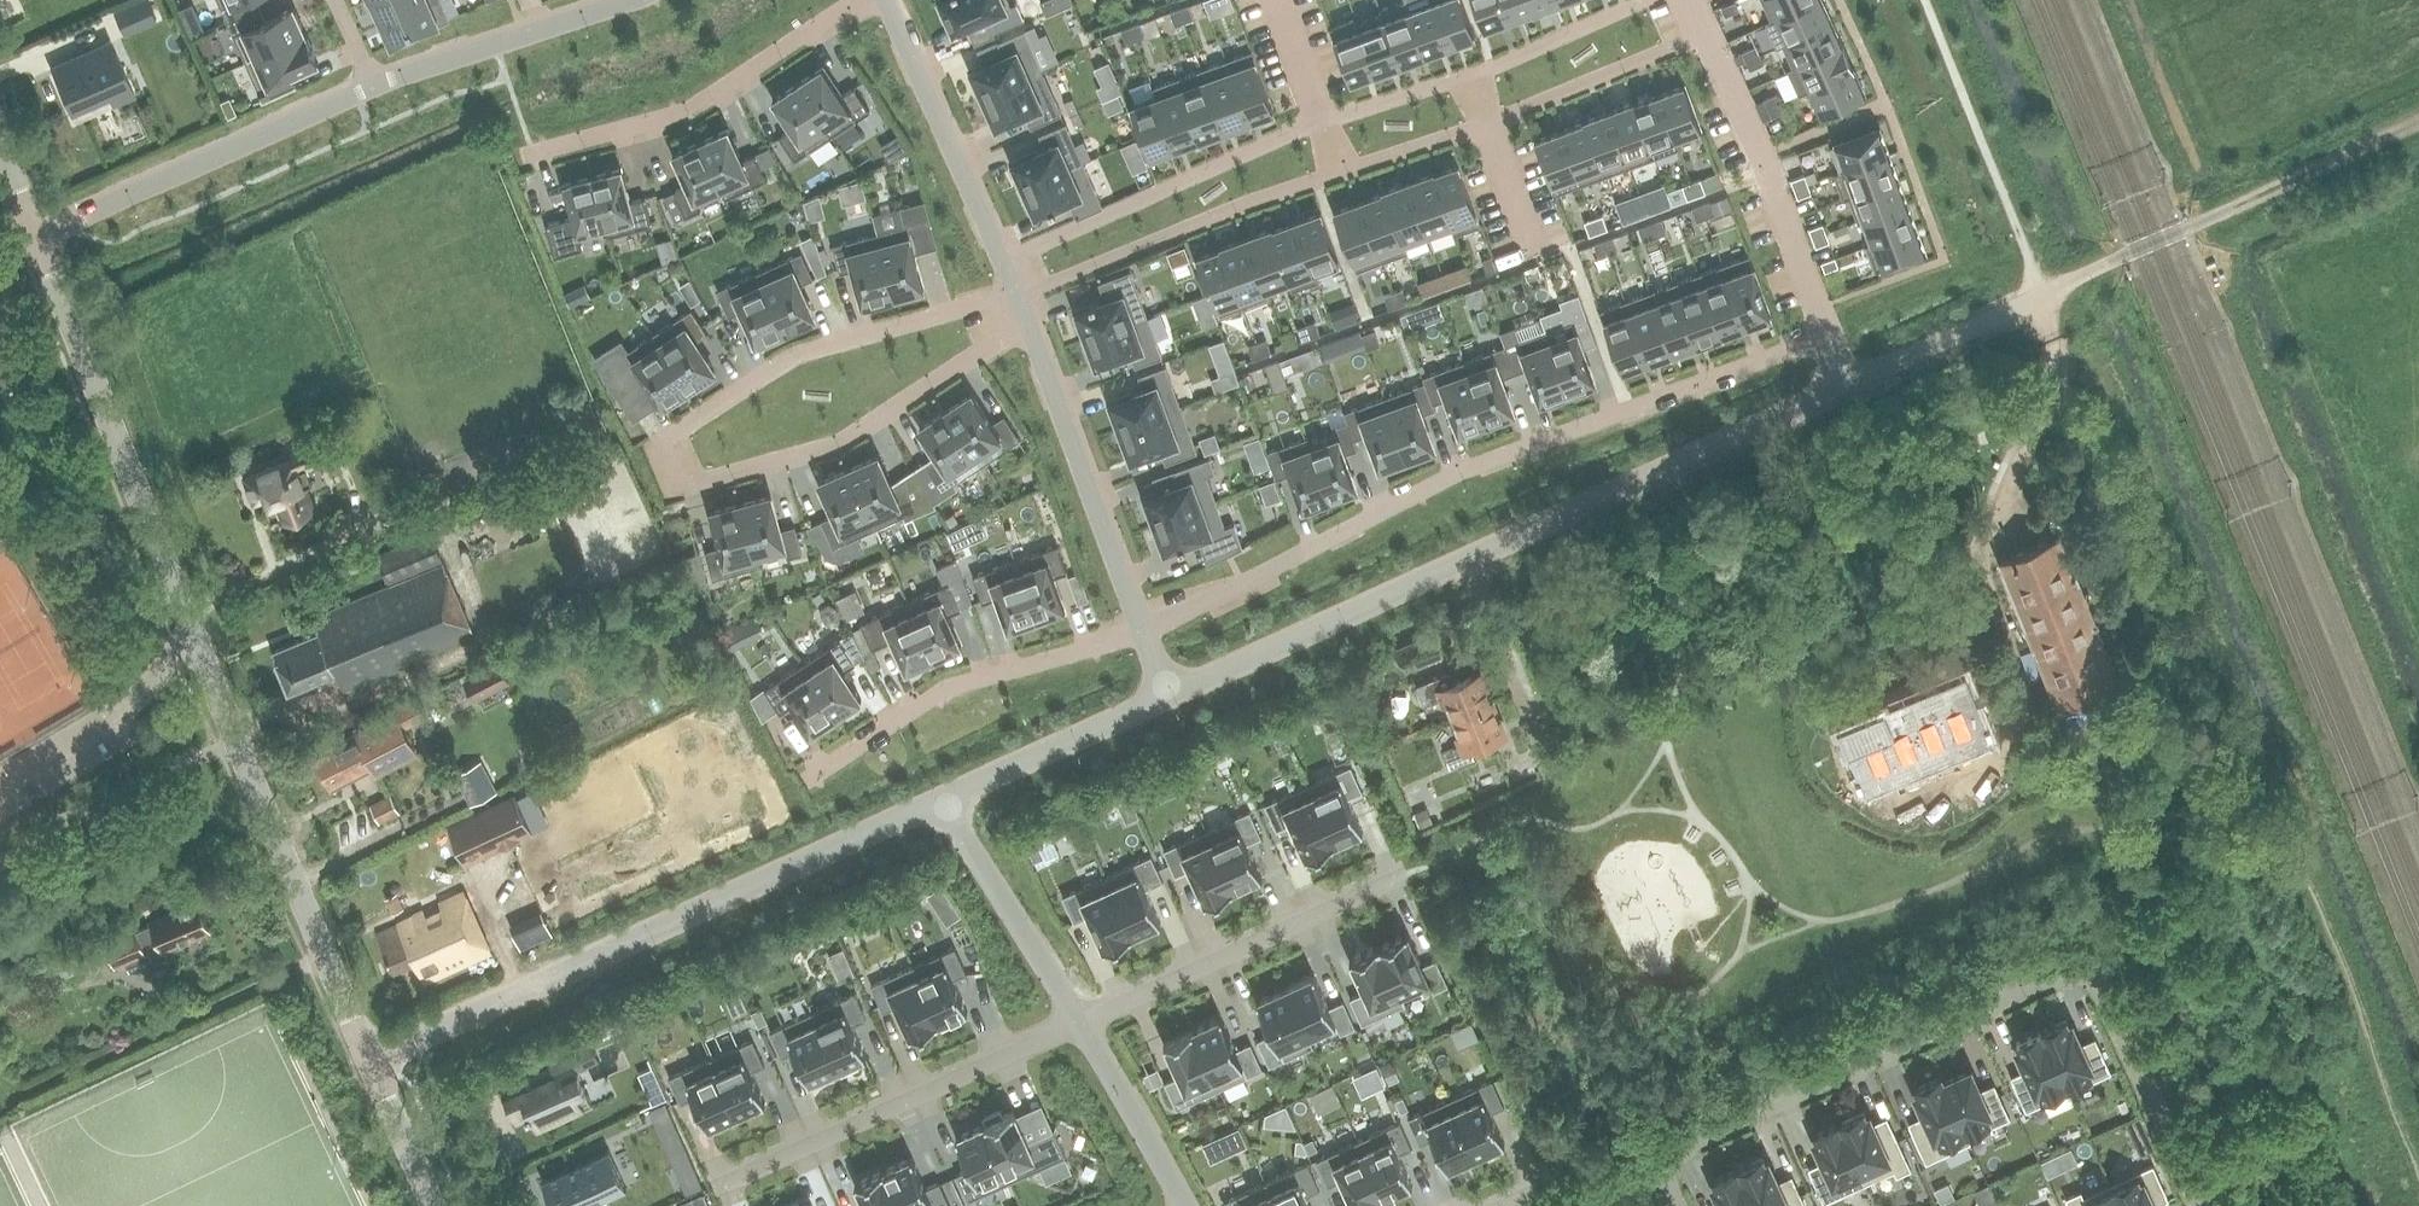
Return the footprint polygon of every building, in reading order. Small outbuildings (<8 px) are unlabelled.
[(147,0),(142,0),(114,13),(122,34),(155,19),(147,0)] [(228,20),(255,8),(251,0),(219,0),(228,20)] [(381,21),(428,0),(372,0),(381,21)] [(381,21),(392,46),(450,20),(441,0),(428,0),(381,21)] [(939,0),(943,9),(939,11),(946,26),(950,24),(954,33),(1011,7),(1008,0),(939,0)] [(1040,1),(1046,15),(1073,3),(1071,0),(1043,0),(1040,1)] [(1224,12),(1234,8),(1233,5),(1231,0),(1219,0),(1224,12)] [(1426,56),(1426,55),(1410,11),(1406,0),(1379,10),(1381,15),(1400,66),(1426,56)] [(1432,3),(1448,47),(1475,37),(1461,0),(1431,0),(1432,3)] [(1475,3),(1484,29),(1509,20),(1501,0),(1474,0),(1475,3)] [(1533,11),(1529,0),(1501,0),(1509,20),(1533,11)] [(1559,3),(1558,0),(1529,0),(1533,11),(1534,12),(1559,3)] [(1771,20),(1815,0),(1761,0),(1771,20)] [(1783,46),(1832,23),(1821,0),(1815,0),(1771,20),(1765,23),(1777,48),(1783,46)] [(1726,16),(1739,10),(1735,2),(1722,7),(1726,16)] [(1448,47),(1432,3),(1410,11),(1426,55),(1448,47)] [(1188,6),(1179,9),(1184,23),(1193,19),(1188,6)] [(255,8),(228,20),(246,61),(306,34),(293,7),(261,21),(255,8)] [(1170,12),(1175,26),(1184,23),(1179,9),(1170,12)] [(1375,75),(1400,66),(1381,15),(1359,23),(1356,24),(1375,74),(1375,75)] [(199,18),(186,24),(191,36),(204,30),(199,18)] [(1330,28),(1350,83),(1375,74),(1356,24),(1359,23),(1357,18),(1330,28)] [(1788,57),(1793,67),(1842,45),(1832,23),(1783,46),(1788,57)] [(1139,24),(1130,27),(1135,41),(1144,37),(1139,24)] [(1130,27),(1121,31),(1126,44),(1135,41),(1130,27)] [(1003,56),(970,71),(983,99),(1043,73),(1024,31),(998,43),(1003,56)] [(306,34),(246,61),(263,99),(290,87),(286,76),(318,62),(306,34)] [(1799,96),(1810,91),(1854,70),(1842,45),(1793,67),(1787,70),(1799,96)] [(1742,53),(1746,61),(1760,55),(1756,47),(1742,53)] [(113,51),(53,78),(67,114),(127,87),(113,51)] [(1249,120),(1274,111),(1252,51),(1227,60),(1249,120)] [(1764,64),(1760,55),(1746,61),(1750,70),(1764,64)] [(1250,121),(1249,120),(1227,60),(1202,70),(1224,130),(1250,121)] [(854,87),(841,96),(823,67),(798,84),(832,136),(869,112),(854,87)] [(1202,70),(1176,79),(1198,139),(1199,140),(1224,130),(1202,70)] [(1865,94),(1854,70),(1810,91),(1821,115),(1865,94)] [(1043,73),(983,99),(996,128),(1025,115),(1031,128),(1061,115),(1043,73)] [(1116,79),(1096,88),(1103,102),(1118,95),(1122,93),(1116,79)] [(1174,148),(1198,139),(1176,79),(1152,88),(1156,99),(1174,148)] [(779,137),(795,161),(832,136),(798,84),(772,100),(791,129),(779,137)] [(1702,134),(1684,85),(1660,94),(1678,143),(1702,134)] [(1680,149),(1678,143),(1660,94),(1635,103),(1655,158),(1680,149)] [(1764,100),(1768,109),(1781,103),(1777,94),(1764,100)] [(1118,95),(1103,102),(1109,115),(1124,108),(1118,95)] [(230,98),(221,102),(228,118),(237,114),(230,98)] [(1149,157),(1174,148),(1156,99),(1131,108),(1149,157)] [(1635,102),(1609,111),(1630,167),(1655,158),(1635,103),(1635,102)] [(1785,112),(1781,103),(1768,109),(1772,118),(1785,112)] [(1609,111),(1584,121),(1584,122),(1604,177),(1630,167),(1609,111)] [(1584,122),(1560,131),(1580,186),(1604,177),(1584,122)] [(1045,148),(1012,163),(1016,172),(1012,174),(1019,189),(1022,187),(1024,190),(1083,163),(1065,123),(1039,135),(1045,148)] [(1888,153),(1879,129),(1836,145),(1845,170),(1888,153)] [(722,195),(725,200),(767,181),(755,154),(741,160),(728,130),(700,142),(724,194),(722,195)] [(1560,131),(1535,140),(1555,195),(1580,186),(1560,131)] [(898,135),(880,147),(889,162),(908,149),(898,135)] [(1136,140),(1121,147),(1127,159),(1142,153),(1136,140)] [(700,142),(673,155),(686,185),(673,191),(673,192),(681,209),(685,218),(700,211),(698,206),(722,195),(724,194),(700,142)] [(1844,200),(1849,198),(1898,180),(1888,153),(1845,170),(1834,173),(1844,200)] [(1025,192),(1021,194),(1028,209),(1031,207),(1035,216),(1050,210),(1051,212),(1056,210),(1055,207),(1068,201),(1076,219),(1103,207),(1083,163),(1024,190),(1025,192)] [(1459,166),(1434,175),(1452,224),(1450,224),(1454,235),(1481,226),(1459,166)] [(644,197),(630,201),(621,169),(591,177),(605,232),(606,232),(607,237),(652,225),(644,197)] [(1408,183),(1427,233),(1428,233),(1434,230),(1450,224),(1452,224),(1434,175),(1434,174),(1408,183)] [(1808,184),(1805,175),(1791,180),(1794,189),(1808,184)] [(583,249),(580,239),(605,232),(591,177),(563,185),(572,217),(545,224),(554,257),(583,249)] [(1691,183),(1696,197),(1706,193),(1701,179),(1691,183)] [(1858,223),(1863,221),(1907,205),(1898,180),(1849,198),(1858,223)] [(1383,193),(1383,194),(1403,248),(1405,247),(1412,245),(1430,238),(1428,233),(1427,233),(1408,183),(1383,193)] [(1687,200),(1696,197),(1691,183),(1682,186),(1687,200)] [(1812,194),(1808,184),(1794,189),(1798,199),(1812,194)] [(681,209),(673,192),(663,196),(671,213),(681,209)] [(1383,194),(1359,203),(1381,262),(1407,253),(1405,247),(1403,248),(1383,194)] [(819,196),(804,203),(809,221),(825,217),(819,196)] [(1657,211),(1651,197),(1642,201),(1647,215),(1657,211)] [(894,296),(924,288),(915,254),(937,247),(925,201),(900,208),(905,226),(877,234),(894,296)] [(1633,204),(1638,218),(1647,215),(1642,201),(1633,204)] [(1701,205),(1706,219),(1715,215),(1710,202),(1701,205)] [(1381,262),(1359,203),(1335,212),(1356,271),(1381,262)] [(1692,208),(1697,222),(1706,219),(1701,205),(1692,208)] [(1863,221),(1872,245),(1916,229),(1907,205),(1863,221)] [(1321,213),(1297,222),(1317,276),(1341,267),(1321,213)] [(1593,219),(1599,233),(1608,229),(1603,215),(1593,219)] [(1593,219),(1584,222),(1589,236),(1599,233),(1593,219)] [(1655,238),(1666,233),(1661,220),(1650,224),(1655,238)] [(1297,222),(1272,231),(1290,279),(1288,280),(1292,291),(1319,281),(1317,276),(1297,222)] [(1650,224),(1638,228),(1643,242),(1655,238),(1650,224)] [(1809,229),(1812,238),(1826,233),(1823,224),(1809,229)] [(1881,270),(1925,254),(1916,229),(1872,245),(1881,270)] [(1272,230),(1246,239),(1265,289),(1266,289),(1288,280),(1290,279),(1272,231),(1272,230)] [(1826,233),(1812,238),(1816,248),(1830,242),(1826,233)] [(863,305),(894,296),(877,234),(832,246),(840,274),(854,270),(863,305)] [(808,244),(803,246),(811,262),(820,258),(813,237),(806,240),(808,244)] [(1617,251),(1612,238),(1603,241),(1608,255),(1617,251)] [(1221,249),(1221,250),(1243,309),(1270,299),(1266,289),(1265,289),(1246,239),(1221,249)] [(1603,241),(1594,245),(1599,258),(1608,255),(1603,241)] [(1219,318),(1243,309),(1221,250),(1197,259),(1219,318)] [(814,318),(800,286),(813,280),(801,253),(759,272),(786,331),(814,318)] [(1746,325),(1771,315),(1749,256),(1724,265),(1746,325)] [(1491,257),(1482,260),(1487,274),(1496,270),(1491,257)] [(1839,267),(1835,258),(1821,263),(1825,272),(1839,267)] [(1466,265),(1453,270),(1458,283),(1471,279),(1466,265)] [(1724,265),(1700,274),(1722,334),(1746,325),(1724,265)] [(1538,266),(1524,271),(1528,280),(1541,276),(1538,266)] [(1079,321),(1075,322),(1081,338),(1085,337),(1146,314),(1130,271),(1098,283),(1105,301),(1096,304),(1095,302),(1090,304),(1091,306),(1076,312),(1079,321)] [(757,344),(786,331),(759,272),(717,291),(729,318),(742,312),(757,344)] [(1700,274),(1674,284),(1697,344),(1722,335),(1722,334),(1700,274)] [(1438,292),(1447,288),(1442,275),(1433,278),(1438,292)] [(690,280),(681,286),(691,301),(698,295),(690,280)] [(1671,354),(1697,344),(1674,284),(1649,293),(1671,353),(1671,354)] [(572,290),(564,294),(570,306),(577,302),(572,290)] [(1402,290),(1393,293),(1398,307),(1407,303),(1402,290)] [(1393,293),(1384,296),(1389,310),(1398,307),(1393,293)] [(1646,362),(1671,353),(1649,293),(1624,302),(1646,362)] [(1207,295),(1193,301),(1197,309),(1211,304),(1207,295)] [(1438,302),(1424,307),(1429,322),(1444,317),(1438,302)] [(1646,362),(1624,302),(1600,311),(1622,371),(1646,362)] [(1330,312),(1336,329),(1361,320),(1355,303),(1330,312)] [(691,310),(653,335),(688,389),(714,372),(695,342),(707,334),(691,310)] [(1087,342),(1083,343),(1089,358),(1092,357),(1096,366),(1130,354),(1135,367),(1162,357),(1146,314),(1085,337),(1087,342)] [(1545,332),(1568,393),(1595,383),(1582,349),(1596,344),(1586,317),(1545,332)] [(1311,339),(1320,335),(1315,322),(1306,325),(1311,339)] [(1302,342),(1311,339),(1306,325),(1297,328),(1302,342)] [(1359,332),(1334,341),(1339,353),(1363,344),(1359,332)] [(1541,403),(1568,393),(1545,332),(1505,347),(1515,374),(1529,369),(1541,403)] [(614,361),(630,385),(642,377),(662,407),(688,389),(653,335),(614,361)] [(1257,343),(1262,357),(1271,353),(1266,340),(1257,343)] [(1248,347),(1253,360),(1262,357),(1257,343),(1248,347)] [(1501,379),(1515,374),(1505,347),(1464,362),(1486,423),(1513,413),(1501,379)] [(1293,356),(1280,361),(1285,375),(1299,370),(1293,356)] [(1278,361),(1266,366),(1270,376),(1282,371),(1278,361)] [(1460,433),(1486,423),(1464,362),(1423,377),(1425,383),(1433,405),(1433,404),(1447,399),(1460,433)] [(1143,390),(1109,402),(1120,432),(1181,409),(1165,366),(1138,376),(1143,390)] [(1235,371),(1227,374),(1231,386),(1239,384),(1235,371)] [(1433,404),(1433,405),(1425,383),(1385,398),(1407,459),(1434,449),(1423,419),(1437,414),(1433,404)] [(972,395),(946,412),(981,466),(1020,441),(1004,416),(992,424),(972,395)] [(1344,413),(1348,423),(1354,440),(1368,435),(1380,469),(1407,459),(1385,398),(1344,413)] [(1181,409),(1120,432),(1131,461),(1160,450),(1165,464),(1197,452),(1181,409)] [(942,491),(981,466),(946,412),(919,429),(939,459),(927,467),(942,491)] [(1358,450),(1354,440),(1348,423),(1333,428),(1335,434),(1310,443),(1330,498),(1333,497),(1334,500),(1354,493),(1353,490),(1356,489),(1344,455),(1358,450)] [(1208,437),(1200,440),(1205,454),(1220,448),(1216,437),(1209,439),(1208,437)] [(1259,438),(1244,443),(1249,457),(1264,451),(1259,438)] [(1307,438),(1266,453),(1276,480),(1290,475),(1302,509),(1330,498),(1310,443),(1308,438),(1307,438)] [(292,456),(244,475),(253,500),(267,495),(269,500),(274,497),(283,520),(312,508),(304,486),(311,483),(305,467),(317,463),(309,444),(290,452),(292,456)] [(877,457),(848,470),(875,529),(917,510),(905,484),(892,490),(877,457)] [(1148,507),(1144,508),(1150,523),(1153,522),(1154,524),(1216,502),(1206,477),(1215,473),(1210,458),(1173,471),(1178,485),(1144,497),(1148,507)] [(820,483),(834,515),(821,522),(827,537),(833,548),(875,529),(848,470),(820,483)] [(1274,481),(1260,486),(1267,504),(1281,499),(1274,481)] [(771,496),(740,505),(755,555),(784,548),(787,559),(802,555),(794,527),(780,531),(771,496)] [(401,499),(373,512),(376,520),(404,508),(401,499)] [(1216,502),(1154,524),(1164,552),(1179,546),(1180,549),(1185,547),(1184,544),(1198,539),(1207,565),(1242,547),(1234,524),(1225,528),(1216,502)] [(713,579),(758,567),(755,555),(740,505),(710,513),(719,547),(705,551),(713,579)] [(821,522),(807,528),(813,543),(827,537),(821,522)] [(970,543),(963,526),(947,533),(954,550),(970,543)] [(318,631),(274,650),(290,686),(333,667),(343,691),(474,634),(429,531),(375,554),(388,584),(312,617),(318,631)] [(2059,536),(1998,561),(2059,708),(2120,683),(2059,536)] [(1036,620),(1064,610),(1053,578),(1067,573),(1057,546),(1015,561),(1036,620)] [(699,552),(685,556),(701,582),(707,580),(699,552)] [(1015,561),(973,576),(982,603),(996,598),(1008,630),(1036,620),(1015,561)] [(1079,574),(1069,578),(1078,604),(1088,601),(1079,574)] [(962,578),(949,583),(961,610),(972,604),(962,578)] [(933,659),(961,647),(947,616),(961,610),(949,583),(908,602),(933,659)] [(860,623),(872,650),(892,641),(906,671),(933,659),(908,602),(860,623)] [(756,613),(720,628),(729,649),(765,633),(756,613)] [(851,632),(839,640),(855,664),(865,658),(851,632)] [(1408,669),(1443,656),(1435,635),(1391,651),(1408,669)] [(843,672),(855,664),(839,640),(802,665),(836,717),(861,701),(843,672)] [(872,650),(864,653),(873,670),(880,667),(872,650)] [(460,681),(471,701),(508,682),(497,662),(460,681)] [(1966,663),(1838,715),(1860,768),(1857,769),(1857,770),(1859,774),(1862,773),(1866,783),(1892,772),(1897,785),(1900,791),(1965,764),(1962,758),(1957,747),(1957,746),(1993,731),(1994,731),(1990,721),(1989,721),(1993,720),(1993,719),(1991,714),(1987,716),(1966,663)] [(836,717),(802,665),(764,689),(778,710),(780,714),(792,706),(811,734),(836,717)] [(1455,718),(1491,704),(1479,672),(1445,685),(1441,676),(1417,686),(1423,702),(1439,695),(1442,701),(1448,699),(1455,718)] [(764,689),(752,697),(763,720),(778,710),(764,689)] [(1503,734),(1491,704),(1455,718),(1462,735),(1456,737),(1459,744),(1442,750),(1449,767),(1473,757),(1469,747),(1503,734)] [(373,767),(376,773),(411,755),(389,712),(354,729),(357,735),(316,755),(332,788),(373,767)] [(496,793),(480,760),(454,772),(470,805),(496,793)] [(1308,785),(1335,844),(1363,831),(1348,799),(1363,792),(1351,766),(1308,785)] [(1335,844),(1308,785),(1264,805),(1276,831),(1291,825),(1306,857),(1335,844)] [(388,795),(370,804),(378,822),(397,813),(388,795)] [(512,795),(445,828),(464,865),(530,833),(512,795)] [(1130,798),(1118,804),(1127,822),(1139,816),(1130,798)] [(1433,804),(1419,798),(1414,810),(1428,816),(1433,804)] [(1207,831),(1233,890),(1262,877),(1247,845),(1262,838),(1250,812),(1207,831)] [(1233,890),(1207,831),(1163,851),(1175,877),(1190,871),(1205,903),(1233,890)] [(1037,843),(1027,847),(1033,863),(1044,858),(1037,843)] [(1132,936),(1161,923),(1146,891),(1163,883),(1151,856),(1105,877),(1132,936)] [(1132,936),(1105,877),(1062,897),(1074,923),(1089,917),(1103,949),(1110,946),(1111,950),(1129,941),(1128,938),(1132,936)] [(403,909),(397,893),(385,898),(392,914),(403,909)] [(464,894),(375,934),(392,973),(417,961),(425,980),(489,951),(464,894)] [(166,949),(210,930),(198,901),(136,929),(137,932),(146,953),(125,962),(129,972),(168,955),(166,949)] [(951,902),(935,920),(946,928),(961,909),(951,902)] [(541,911),(508,925),(519,950),(552,936),(541,911)] [(107,945),(116,966),(125,962),(146,953),(137,932),(107,945)] [(1378,947),(1400,995),(1401,995),(1429,982),(1433,993),(1448,986),(1436,960),(1422,966),(1407,934),(1378,947)] [(1406,1005),(1401,995),(1400,995),(1378,947),(1350,960),(1364,992),(1350,999),(1362,1025),(1406,1005)] [(913,967),(939,1024),(940,1023),(943,1029),(959,1021),(956,1016),(968,1011),(954,981),(967,974),(955,948),(913,967)] [(850,965),(836,972),(840,981),(854,974),(850,965)] [(939,1024),(913,967),(871,986),(883,1013),(896,1007),(910,1037),(939,1024)] [(1310,1042),(1311,1042),(1338,1029),(1340,1035),(1355,1028),(1344,1002),(1329,1008),(1314,976),(1285,989),(1310,1042)] [(735,984),(722,990),(727,1002),(741,996),(735,984)] [(1313,1047),(1311,1042),(1310,1042),(1285,989),(1257,1002),(1272,1034),(1257,1041),(1269,1067),(1313,1047)] [(812,1013),(838,1070),(839,1069),(842,1074),(857,1067),(855,1062),(866,1057),(853,1026),(866,1020),(854,994),(812,1013)] [(761,1009),(752,1013),(758,1027),(767,1023),(761,1009)] [(838,1070),(812,1013),(770,1032),(782,1059),(795,1053),(809,1083),(838,1070)] [(1193,1031),(1219,1090),(1263,1070),(1251,1044),(1236,1050),(1221,1018),(1193,1031)] [(647,1019),(636,1024),(641,1035),(648,1032),(651,1027),(647,1019)] [(2041,1032),(2069,1092),(2111,1073),(2098,1045),(2084,1051),(2072,1024),(2068,1026),(2066,1020),(2041,1031),(2042,1032),(2041,1032)] [(622,1031),(618,1022),(600,1030),(604,1039),(622,1031)] [(1219,1090),(1193,1031),(1164,1044),(1179,1076),(1164,1083),(1176,1109),(1219,1090)] [(2069,1092),(2041,1032),(2016,1043),(2019,1048),(2015,1050),(2028,1077),(2013,1083),(2026,1112),(2069,1092)] [(538,1132),(583,1111),(575,1096),(584,1092),(575,1074),(598,1063),(585,1037),(563,1048),(567,1057),(548,1066),(550,1070),(540,1074),(538,1071),(498,1090),(514,1124),(531,1117),(538,1132)] [(711,1059),(736,1116),(765,1103),(751,1072),(765,1066),(753,1040),(711,1059)] [(736,1116),(711,1059),(669,1078),(681,1104),(694,1098),(708,1129),(736,1116)] [(1390,1060),(1380,1065),(1384,1075),(1394,1070),(1390,1060)] [(1971,1070),(1943,1083),(1942,1083),(1970,1144),(2013,1124),(1997,1090),(1983,1097),(1971,1070)] [(1970,1144),(1942,1083),(1943,1083),(1941,1077),(1915,1089),(1918,1094),(1914,1096),(1926,1123),(1911,1130),(1926,1164),(1970,1144)] [(1450,1100),(1476,1157),(1505,1144),(1491,1113),(1504,1107),(1492,1081),(1450,1100)] [(1393,1098),(1387,1101),(1392,1111),(1398,1108),(1395,1102),(1393,1098)] [(1403,1099),(1395,1102),(1398,1108),(1401,1114),(1408,1110),(1403,1099)] [(1476,1157),(1450,1100),(1408,1119),(1420,1145),(1433,1139),(1447,1170),(1476,1157)] [(648,1110),(668,1154),(684,1147),(665,1102),(648,1110)] [(985,1125),(1010,1182),(1066,1157),(1054,1131),(1027,1142),(1013,1112),(1002,1117),(1000,1112),(984,1119),(986,1124),(985,1125)] [(1864,1113),(1839,1124),(1866,1184),(1894,1171),(1897,1177),(1911,1170),(1896,1136),(1882,1143),(1870,1116),(1866,1118),(1864,1113)] [(2140,1118),(2126,1124),(2132,1137),(2146,1131),(2140,1118)] [(1384,1199),(1413,1185),(1399,1155),(1412,1149),(1400,1123),(1358,1142),(1384,1199)] [(1866,1184),(1839,1124),(1838,1124),(1814,1135),(1817,1140),(1813,1142),(1825,1169),(1811,1175),(1824,1203),(1866,1184)] [(1010,1182),(985,1125),(956,1138),(970,1169),(956,1175),(968,1201),(1010,1182)] [(1239,1129),(1223,1136),(1231,1153),(1247,1146),(1239,1129)] [(1313,1140),(1304,1144),(1309,1154),(1317,1150),(1313,1140)] [(1296,1141),(1295,1153),(1308,1154),(1302,1141),(1296,1141)] [(1358,1142),(1316,1161),(1328,1187),(1341,1181),(1352,1205),(1367,1205),(1384,1199),(1358,1142)] [(609,1151),(542,1181),(553,1205),(588,1205),(626,1189),(609,1151)] [(899,1205),(950,1205),(939,1183),(926,1188),(912,1158),(883,1171),(899,1205)] [(1754,1205),(1806,1205),(1795,1182),(1781,1189),(1769,1162),(1765,1164),(1763,1158),(1738,1170),(1754,1205)] [(2049,1160),(2041,1163),(2048,1178),(2056,1174),(2049,1160)] [(1265,1183),(1276,1205),(1310,1205),(1306,1197),(1320,1191),(1308,1164),(1265,1183)] [(2120,1205),(2155,1205),(2152,1200),(2166,1194),(2153,1165),(2111,1185),(2120,1205)] [(1738,1170),(1737,1170),(1737,1169),(1713,1180),(1715,1186),(1712,1188),(1720,1205),(1754,1205),(1738,1170)] [(883,1171),(855,1184),(864,1205),(899,1205),(883,1171)] [(1265,1183),(1223,1202),(1225,1205),(1276,1205),(1265,1183)] [(1948,1184),(1934,1190),(1941,1204),(1955,1198),(1948,1184)] [(1988,1185),(1973,1192),(1977,1200),(1992,1193),(1988,1185)] [(2111,1185),(2083,1197),(2081,1192),(2066,1199),(2069,1205),(2120,1205),(2111,1185)] [(678,1205),(710,1205),(704,1193),(678,1205)]
